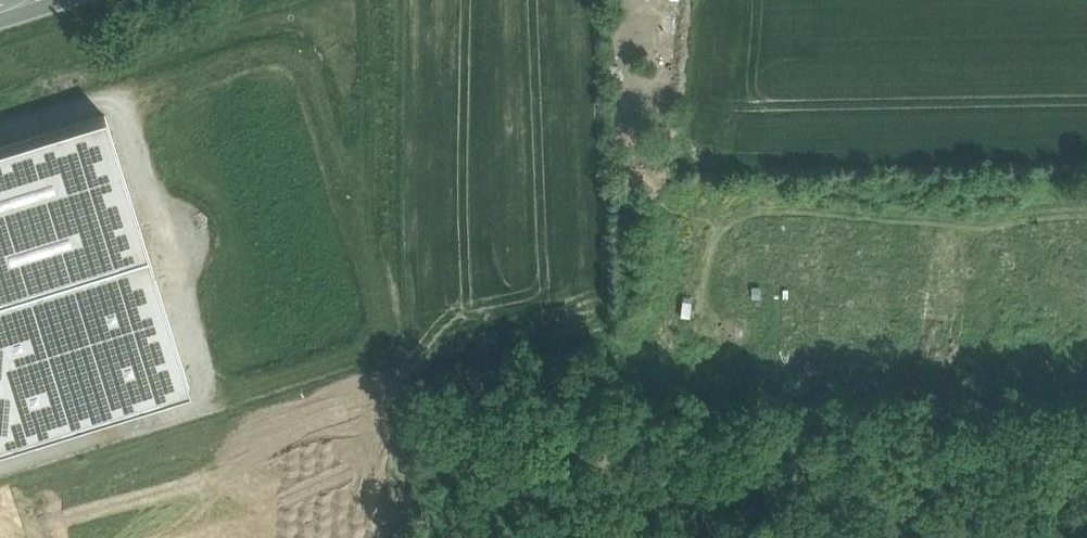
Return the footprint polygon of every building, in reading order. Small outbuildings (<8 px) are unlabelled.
[(104,114),(0,146),(0,447),(190,388),(104,114)]
